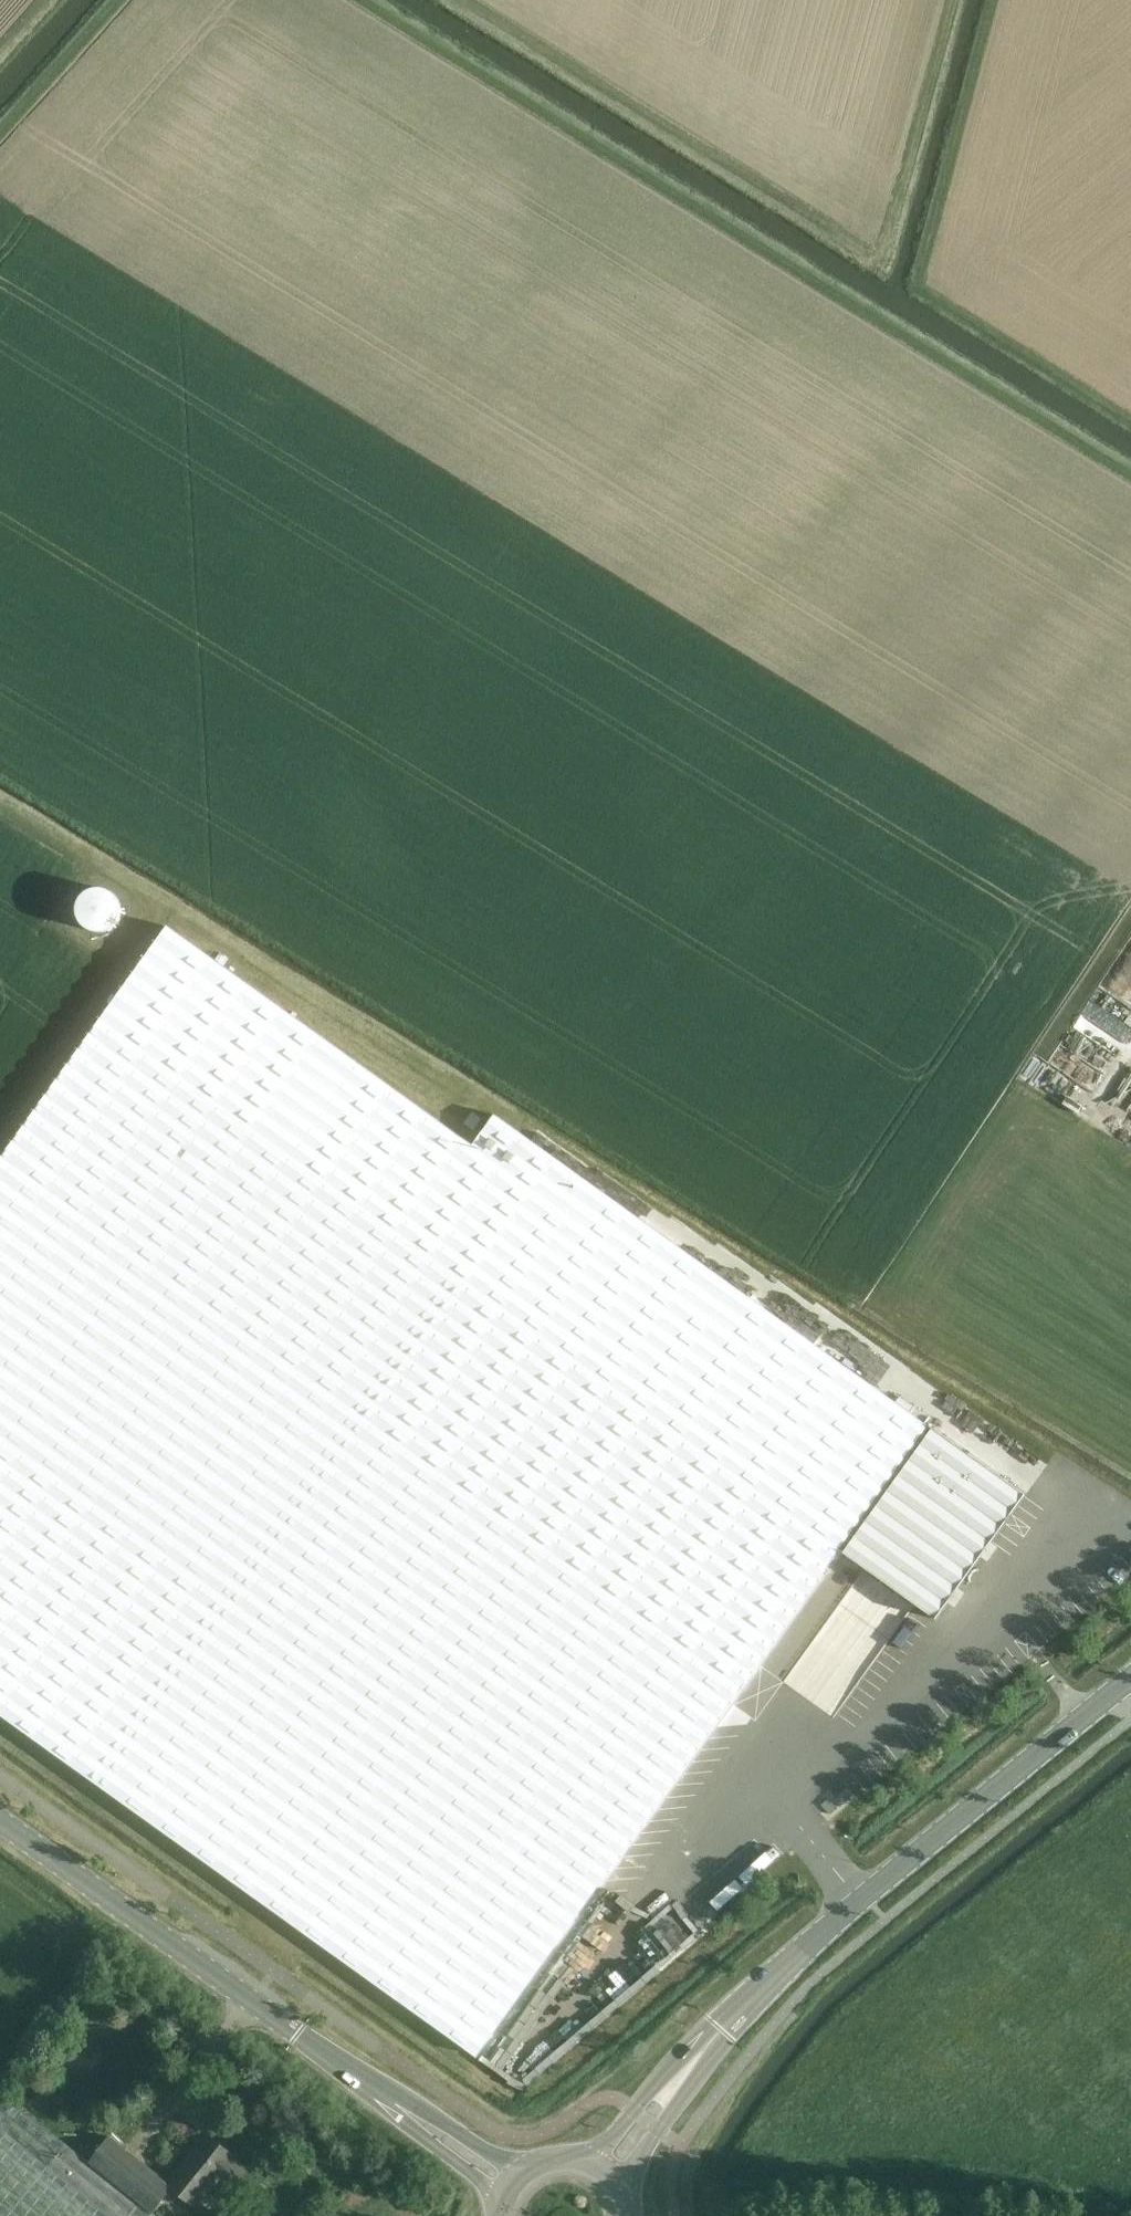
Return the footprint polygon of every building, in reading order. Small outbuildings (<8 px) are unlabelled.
[(125,929),(126,885),(83,884),(81,927),(125,929)] [(0,1160),(0,1714),(475,2055),(837,1550),(935,1620),(1024,1495),(494,1115),(472,1146),(167,927),(0,1160)] [(1123,1545),(1130,1554),(1130,1537),(1123,1545)] [(748,1884),(785,1850),(767,1831),(730,1865),(748,1884)] [(153,2213),(173,2188),(195,2206),(219,2176),(233,2187),(246,2170),(232,2159),(234,2157),(206,2135),(168,2183),(109,2136),(89,2162),(3,2094),(0,2098),(0,2215),(156,2215),(153,2213)]
